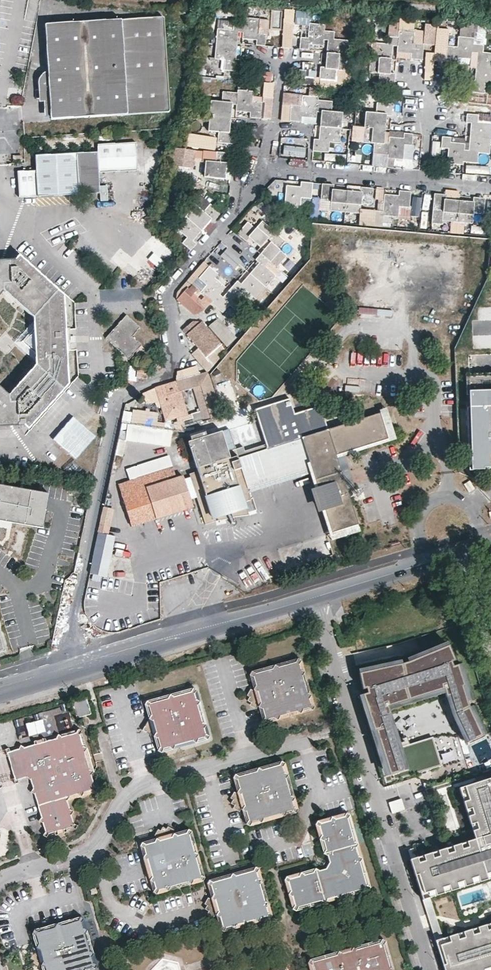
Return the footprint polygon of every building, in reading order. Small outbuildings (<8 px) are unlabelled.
[(399,16),(398,31),(415,32),(414,43),(423,43),(423,28),(414,28),(414,17),(399,16)] [(244,18),(243,24),(243,32),(242,39),(256,40),(256,45),(265,46),(266,34),(259,34),(260,19),(244,18)] [(170,112),(164,19),(46,25),(49,80),(44,80),(42,81),(40,82),(40,84),(41,86),(43,87),(44,102),(50,102),(51,117),(51,119),(170,112)] [(282,19),(281,46),(290,47),(292,20),(282,19)] [(238,32),(243,32),(243,24),(234,23),(233,30),(218,29),(216,45),(237,46),(238,32)] [(323,45),(324,40),(324,30),(325,25),(310,23),(308,37),(302,37),(300,49),(308,49),(309,44),(323,45)] [(435,44),(435,24),(424,23),(423,28),(423,43),(435,44)] [(435,49),(444,49),(445,43),(452,43),(452,29),(436,28),(435,49)] [(348,55),(349,40),(333,39),(334,32),(324,30),(324,40),(327,40),(326,53),(348,55)] [(398,31),(398,37),(397,46),(397,52),(411,54),(411,59),(422,59),(423,43),(414,43),(415,32),(398,31)] [(397,46),(398,37),(389,36),(388,44),(372,43),(371,57),(392,59),(393,46),(397,46)] [(473,44),(473,38),(458,36),(457,47),(447,46),(446,61),(457,62),(458,58),(472,59),(472,53),(473,44)] [(473,44),(472,53),(477,53),(476,67),(490,68),(490,53),(483,52),(484,45),(473,44)] [(237,46),(216,45),(215,59),(225,60),(225,70),(240,71),(240,60),(236,59),(237,46)] [(346,70),(348,55),(326,53),(325,67),(321,66),(320,78),(335,80),(336,70),(346,70)] [(390,73),(392,59),(371,57),(369,72),(380,74),(379,84),(394,85),(395,73),(390,73)] [(476,67),(475,80),(470,80),(469,91),(484,93),(485,83),(490,83),(490,68),(476,67)] [(306,77),(315,77),(316,70),(306,69),(306,77)] [(270,80),(270,70),(260,71),(261,80),(270,80)] [(262,103),(261,118),(270,119),(273,83),(264,82),(263,96),(253,95),(252,102),(262,103)] [(238,90),(238,93),(236,105),(236,111),(250,112),(250,117),(261,118),(262,103),(252,102),(253,95),(254,91),(238,90)] [(232,104),(236,105),(238,93),(223,91),(222,102),(211,101),(210,115),(231,118),(232,104)] [(283,93),(280,119),(290,120),(292,105),(302,106),(303,95),(283,93)] [(316,118),(316,112),(318,100),(318,97),(303,95),(302,106),(292,105),(290,120),(301,122),(302,117),(316,118)] [(341,128),(342,112),(331,111),(332,101),(318,100),(316,112),(321,112),(320,126),(341,128)] [(391,116),(392,104),(377,102),(376,113),(366,112),(364,127),(385,129),(386,116),(391,116)] [(445,116),(461,116),(461,104),(446,103),(445,116)] [(490,135),(490,123),(478,122),(478,115),(467,114),(466,122),(471,123),(470,136),(490,138),(490,135)] [(231,118),(210,115),(208,131),(218,132),(218,142),(233,143),(234,132),(229,131),(231,118)] [(339,142),(341,128),(320,126),(319,139),(314,139),(313,151),(328,152),(330,142),(339,142)] [(384,143),(385,129),(364,127),(363,142),(374,144),(373,154),(387,155),(388,143),(384,143)] [(389,137),(388,143),(387,155),(387,158),(403,159),(405,144),(412,145),(413,133),(404,133),(403,138),(389,137)] [(463,165),(463,162),(464,150),(464,144),(451,142),(451,137),(442,136),(441,147),(448,148),(447,163),(463,165)] [(490,153),(490,138),(470,136),(469,150),(464,150),(463,162),(477,163),(478,152),(490,153)] [(280,155),(288,155),(287,165),(305,166),(306,138),(280,137),(280,155)] [(100,143),(100,151),(100,171),(139,170),(138,142),(100,143)] [(171,164),(191,166),(193,151),(173,148),(171,164)] [(78,153),(80,194),(102,192),(100,171),(100,151),(78,153)] [(232,164),(233,152),(217,151),(216,162),(206,161),(204,177),(225,179),(226,164),(232,164)] [(80,194),(78,153),(37,155),(38,170),(39,196),(80,194)] [(38,170),(18,171),(20,197),(39,196),(38,170)] [(311,199),(313,183),(301,182),(301,186),(287,185),(285,207),(300,208),(301,198),(311,199)] [(330,211),(345,212),(347,190),(334,189),(334,185),(322,184),(321,199),(331,200),(330,211)] [(361,192),(347,190),(345,212),(360,213),(360,208),(361,203),(371,204),(373,188),(361,187),(361,192)] [(384,194),(385,189),(376,188),(375,198),(378,198),(384,198),(384,194)] [(410,207),(411,192),(399,191),(399,195),(384,194),(384,198),(382,215),(398,217),(399,206),(410,207)] [(422,194),(419,217),(428,218),(431,195),(422,194)] [(442,220),(457,222),(459,201),(446,200),(446,195),(434,194),(433,210),(443,210),(442,220)] [(201,197),(196,203),(203,209),(208,203),(201,197)] [(473,202),(459,201),(457,222),(473,223),(473,213),(484,214),(485,198),(473,197),(473,202)] [(384,198),(378,198),(377,209),(360,208),(360,213),(359,225),(381,227),(382,215),(384,198)] [(186,217),(202,230),(211,220),(215,223),(222,214),(211,204),(204,212),(196,205),(186,217)] [(260,247),(266,241),(274,231),(263,221),(256,228),(248,222),(238,234),(246,241),(250,238),(260,247)] [(285,240),(274,231),(266,241),(269,244),(260,254),(269,261),(276,268),(287,256),(278,248),(285,240)] [(269,261),(260,254),(256,259),(259,263),(250,273),(266,287),(276,275),(266,266),(269,261)] [(13,425),(26,432),(65,386),(63,295),(18,256),(11,258),(0,259),(0,297),(6,291),(5,282),(13,282),(12,295),(30,315),(33,364),(9,395),(0,387),(0,429),(13,425)] [(200,293),(212,303),(220,294),(226,287),(215,278),(218,274),(210,266),(199,278),(206,285),(200,293)] [(266,287),(250,273),(241,283),(237,280),(232,286),(241,294),(245,289),(256,298),(266,287)] [(249,300),(241,294),(232,286),(223,296),(220,294),(212,303),(222,313),(229,305),(238,312),(249,300)] [(128,357),(139,344),(130,336),(139,327),(125,314),(108,333),(114,337),(110,341),(128,357)] [(187,334),(206,357),(222,344),(202,321),(198,325),(194,321),(187,326),(191,331),(187,334)] [(105,337),(110,341),(114,337),(108,333),(105,337)] [(146,379),(148,372),(148,370),(137,368),(135,377),(146,379)] [(190,377),(194,387),(203,420),(222,414),(209,371),(190,377)] [(467,373),(468,407),(490,406),(490,373),(467,373)] [(180,391),(194,387),(190,377),(177,381),(180,391)] [(180,391),(177,381),(156,388),(166,420),(187,414),(180,391)] [(239,458),(302,438),(328,429),(321,405),(295,413),(290,398),(255,409),(266,444),(245,451),(244,447),(236,449),(236,448),(228,450),(221,430),(207,435),(205,430),(191,434),(192,440),(189,441),(198,470),(191,473),(208,524),(213,521),(218,520),(224,519),(230,518),(234,518),(231,507),(244,502),(252,499),(249,489),(239,458)] [(468,407),(470,462),(472,462),(473,467),(478,467),(478,469),(485,469),(486,468),(487,468),(488,470),(490,469),(490,406),(468,407)] [(389,439),(343,453),(353,487),(355,487),(345,456),(397,439),(387,408),(379,410),(381,413),(389,439)] [(122,410),(121,420),(129,421),(130,411),(122,410)] [(381,413),(328,429),(302,438),(312,468),(332,532),(359,524),(347,489),(337,455),(343,453),(389,439),(381,413)] [(76,456),(93,437),(74,420),(62,434),(63,436),(64,439),(64,441),(62,444),(76,456)] [(239,458),(249,489),(312,468),(302,438),(239,458)] [(353,487),(343,453),(337,455),(347,489),(353,487)] [(195,506),(185,475),(170,479),(169,476),(175,474),(173,467),(118,485),(132,527),(195,506)] [(40,525),(46,491),(0,483),(0,518),(40,525)] [(231,507),(234,518),(248,514),(244,502),(231,507)] [(113,508),(103,506),(100,521),(109,523),(113,508)] [(100,521),(97,532),(107,534),(109,523),(100,521)] [(359,524),(332,532),(334,540),(361,531),(359,524)] [(97,532),(89,573),(107,577),(115,536),(107,534),(97,532)] [(442,766),(432,737),(400,748),(396,749),(383,708),(442,690),(443,694),(444,693),(448,692),(453,706),(467,701),(466,700),(462,687),(464,686),(457,665),(450,667),(448,663),(454,661),(448,645),(407,662),(408,664),(402,666),(401,664),(358,673),(362,690),(368,688),(369,692),(357,696),(385,783),(421,773),(442,766)] [(299,664),(301,661),(297,659),(295,663),(291,664),(286,662),(284,666),(279,667),(275,665),(273,669),(268,670),(264,668),(262,672),(256,674),(251,671),(250,675),(254,677),(256,685),(253,690),(257,691),(261,703),(258,706),(262,709),(265,716),(263,722),(266,723),(268,719),(274,718),(278,720),(280,716),(285,715),(289,717),(291,713),(297,711),(301,714),(303,710),(309,708),(313,710),(314,706),(311,704),(309,699),(311,695),(307,693),(306,688),(308,684),(304,681),(303,676),(304,672),(301,670),(299,664)] [(462,687),(466,700),(472,699),(461,663),(457,665),(464,686),(462,687)] [(194,693),(197,690),(193,688),(191,692),(186,694),(182,691),(179,695),(174,697),(170,695),(167,699),(162,700),(158,697),(155,702),(150,703),(147,701),(145,705),(149,707),(151,715),(148,719),(153,721),(156,733),(154,736),(157,738),(160,747),(158,751),(161,753),(163,749),(169,747),(173,749),(174,746),(180,744),(184,746),(186,742),(192,741),(196,742),(198,739),(204,738),(207,740),(209,736),(206,734),(204,728),(206,725),(203,723),(201,717),(203,714),(200,712),(198,706),(200,702),(196,699),(194,693)] [(396,749),(400,748),(390,718),(391,717),(388,711),(443,694),(442,690),(383,708),(396,749)] [(448,692),(444,693),(452,716),(465,744),(468,742),(455,714),(471,706),(467,701),(453,706),(448,692)] [(90,714),(85,697),(72,701),(77,718),(90,714)] [(455,714),(468,742),(485,734),(471,706),(455,714)] [(25,722),(27,734),(44,731),(41,718),(25,722)] [(79,731),(5,748),(12,779),(29,775),(42,832),(72,825),(65,794),(94,788),(85,745),(82,746),(79,731)] [(282,767),(284,763),(281,761),(279,764),(272,766),(269,764),(267,768),(261,769),(257,768),(255,771),(249,773),(245,771),(243,775),(239,776),(235,774),(233,778),(236,780),(239,788),(237,793),(241,795),(244,806),(242,810),(246,812),(248,820),(246,824),(249,826),(252,822),(257,820),(261,822),(263,818),(268,817),(272,819),(275,815),(279,813),(284,816),(286,811),(291,810),(296,813),(298,809),(293,807),(292,801),(294,797),(290,795),(289,790),(291,786),(287,784),(286,779),(288,774),(283,772),(282,767)] [(408,856),(413,872),(414,871),(420,891),(429,888),(431,893),(440,891),(438,885),(443,883),(445,888),(454,885),(452,879),(457,878),(459,885),(470,882),(468,876),(472,875),(474,880),(485,877),(482,870),(489,868),(490,873),(490,774),(458,784),(463,798),(457,800),(460,810),(466,808),(468,813),(462,815),(465,823),(471,821),(474,829),(469,830),(471,838),(462,841),(464,846),(455,849),(453,842),(447,844),(448,849),(441,852),(440,848),(434,850),(435,854),(427,856),(426,851),(419,854),(420,858),(414,860),(412,855),(408,856)] [(389,795),(392,806),(405,802),(401,791),(389,795)] [(347,818),(350,815),(346,813),(344,816),(336,819),(332,817),(330,820),(321,823),(317,821),(315,825),(319,827),(321,835),(319,839),(323,841),(325,850),(323,854),(327,856),(329,863),(326,868),(319,871),(315,868),(313,872),(304,874),(300,873),(298,876),(289,878),(286,877),(284,880),(288,882),(290,891),(288,895),(291,897),(294,906),(292,909),(296,911),(298,907),(305,905),(310,908),(312,903),(321,901),(325,903),(327,899),(335,897),(339,899),(341,895),(349,893),(353,895),(356,891),(365,889),(368,891),(370,887),(367,885),(364,877),(366,872),(362,870),(359,862),(362,858),(358,856),(355,848),(358,844),(354,842),(352,834),(354,829),(350,827),(347,818)] [(189,835),(191,831),(187,829),(185,833),(177,835),(173,833),(171,837),(159,840),(155,839),(153,842),(146,845),(142,842),(140,846),(144,848),(145,853),(142,857),(146,859),(148,865),(146,869),(150,871),(151,876),(149,881),(153,883),(154,888),(152,892),(156,894),(158,890),(164,888),(168,890),(169,887),(174,885),(178,887),(180,884),(186,882),(191,884),(193,880),(199,879),(202,881),(204,877),(201,875),(199,870),(201,866),(197,863),(196,858),(198,854),(194,852),(192,847),(194,842),(190,840),(189,835)] [(256,873),(259,869),(255,867),(253,871),(248,872),(244,870),(242,874),(235,876),(231,874),(229,878),(224,879),(220,876),(217,880),(212,882),(209,880),(206,883),(210,886),(213,894),(211,898),(215,900),(218,911),(215,915),(219,917),(222,925),(220,930),(223,932),(225,928),(230,926),(234,928),(237,925),(242,923),(246,926),(249,921),(254,920),(258,922),(261,918),(265,916),(269,919),(271,915),(268,913),(266,907),(269,903),(264,901),(263,897),(265,893),(262,891),(260,885),(262,880),(258,878),(256,873)] [(97,892),(94,883),(88,884),(91,894),(97,892)] [(443,935),(431,896),(424,898),(437,937),(443,935)] [(83,919),(80,916),(78,921),(73,922),(68,919),(66,924),(60,925),(56,923),(54,927),(49,928),(45,926),(42,930),(37,932),(34,929),(31,933),(35,935),(38,944),(36,948),(40,949),(43,961),(41,964),(45,967),(46,969),(76,969),(79,969),(80,969),(84,969),(85,967),(90,966),(94,968),(96,965),(93,962),(91,957),(93,953),(90,951),(88,946),(90,942),(86,940),(85,934),(87,930),(83,927),(81,922),(83,919)] [(446,934),(448,940),(441,943),(446,958),(442,962),(445,969),(464,969),(475,967),(476,969),(481,969),(480,966),(490,963),(490,968),(490,920),(489,921),(490,926),(486,928),(483,921),(474,924),(476,930),(471,932),(469,926),(461,929),(463,936),(456,938),(454,931),(446,934)] [(385,941),(381,939),(379,943),(371,945),(367,942),(365,947),(357,949),(353,946),(350,951),(343,953),(338,951),(336,955),(327,957),(324,955),(322,959),(314,961),(309,959),(307,963),(311,965),(312,969),(393,969),(389,967),(387,958),(389,955),(385,953),(383,945),(385,941)]
